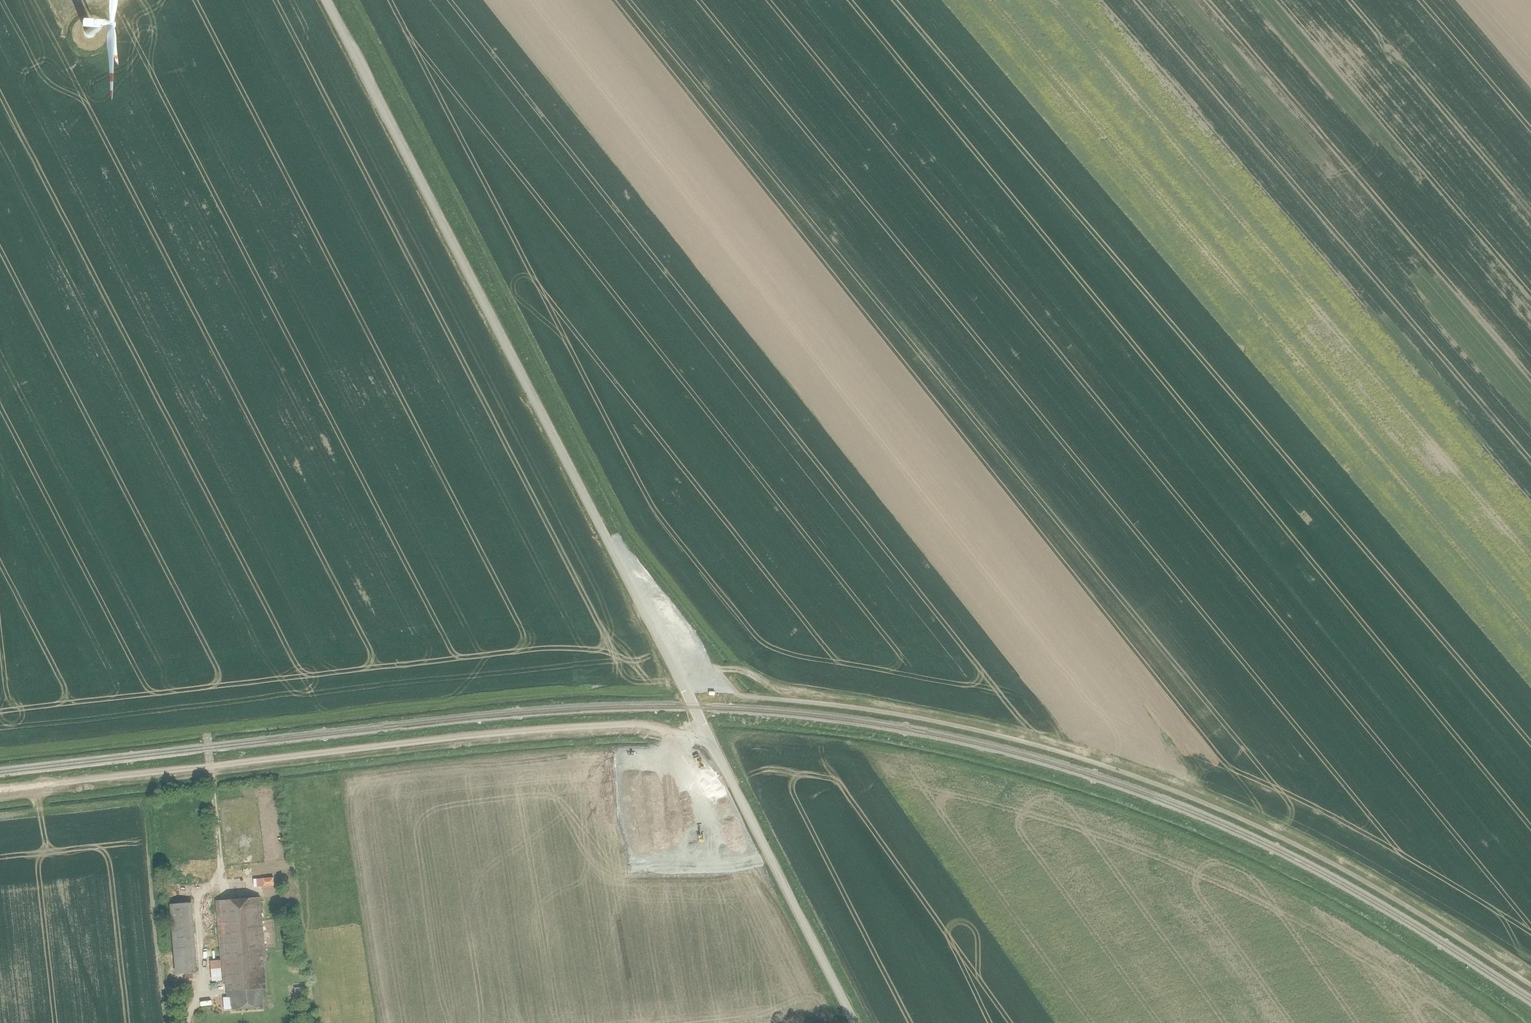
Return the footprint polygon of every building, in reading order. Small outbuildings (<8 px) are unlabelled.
[(263,876),(264,885),(275,885),(274,876),(263,876)] [(260,892),(216,896),(223,957),(209,958),(212,986),(228,984),(230,1001),(271,996),(260,892)] [(193,901),(171,903),(177,972),(198,970),(193,901)] [(296,987),(298,996),(305,995),(303,986),(296,987)]
